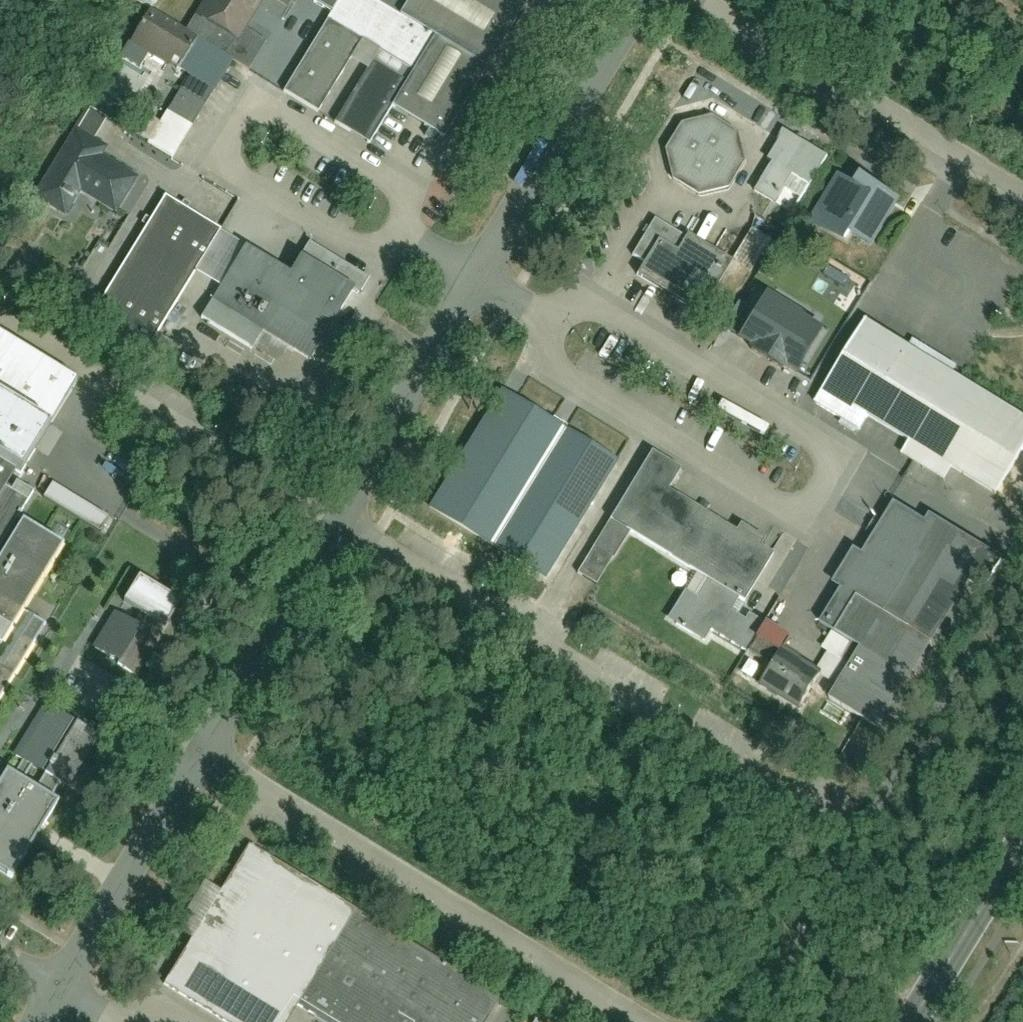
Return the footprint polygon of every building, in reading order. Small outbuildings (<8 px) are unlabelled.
[(185,32),(151,10),(133,42),(189,77),(148,142),(172,157),(230,60),(247,71),(264,43),(245,32),(265,0),(204,0),(185,32)] [(157,0),(134,0),(151,10),(157,0)] [(286,9),(292,0),(271,0),(286,9)] [(524,0),(306,0),(330,14),(282,92),(317,113),(360,42),(373,50),(337,110),(368,129),(385,104),(442,139),(526,2),(524,0)] [(709,118),(680,126),(663,151),(671,180),(697,197),(728,189),(744,164),(736,136),(709,118)] [(74,129),(32,197),(66,218),(81,195),(115,216),(137,179),(103,158),(108,150),(74,129)] [(791,177),(809,188),(827,157),(785,132),(750,190),(774,205),(791,177)] [(838,177),(809,224),(844,246),(850,235),(871,248),(900,201),(861,177),(855,187),(838,177)] [(163,198),(89,323),(145,357),(220,232),(163,198)] [(636,277),(702,315),(731,263),(654,219),(632,258),(643,264),(636,277)] [(309,245),(290,276),(244,248),(200,320),(251,350),(262,333),(310,362),(353,291),(359,295),(368,280),(309,245)] [(761,294),(735,341),(798,377),(825,330),(761,294)] [(1022,451),(1022,419),(867,323),(817,404),(860,430),(867,418),(909,444),(902,457),(945,483),(953,470),(995,496),(1022,451)] [(10,674),(41,623),(20,610),(60,544),(14,515),(30,489),(11,477),(17,468),(28,475),(55,431),(48,427),(76,380),(0,334),(0,690),(10,674)] [(497,392),(428,508),(546,578),(615,461),(497,392)] [(55,421),(55,452),(71,453),(71,421),(55,421)] [(650,453),(578,575),(598,587),(629,535),(707,581),(696,599),(685,592),(667,621),(704,643),(710,632),(768,666),(756,686),(799,712),(821,675),(780,650),(787,639),(749,616),(745,621),(735,615),(771,554),(667,492),(679,471),(650,453)] [(93,530),(101,518),(46,482),(39,494),(93,530)] [(887,713),(991,540),(933,505),(927,515),(898,497),(870,544),(855,536),(841,560),(852,567),(826,610),(864,633),(835,682),(887,713)] [(124,576),(111,599),(151,621),(164,598),(124,576)] [(109,607),(86,642),(126,668),(149,632),(109,607)] [(11,753),(22,760),(14,775),(4,769),(0,777),(0,873),(8,878),(95,733),(42,702),(11,753)] [(224,1021),(287,1021),(297,1006),(324,1021),(485,1021),(499,999),(248,846),(163,985),(224,1021)]
